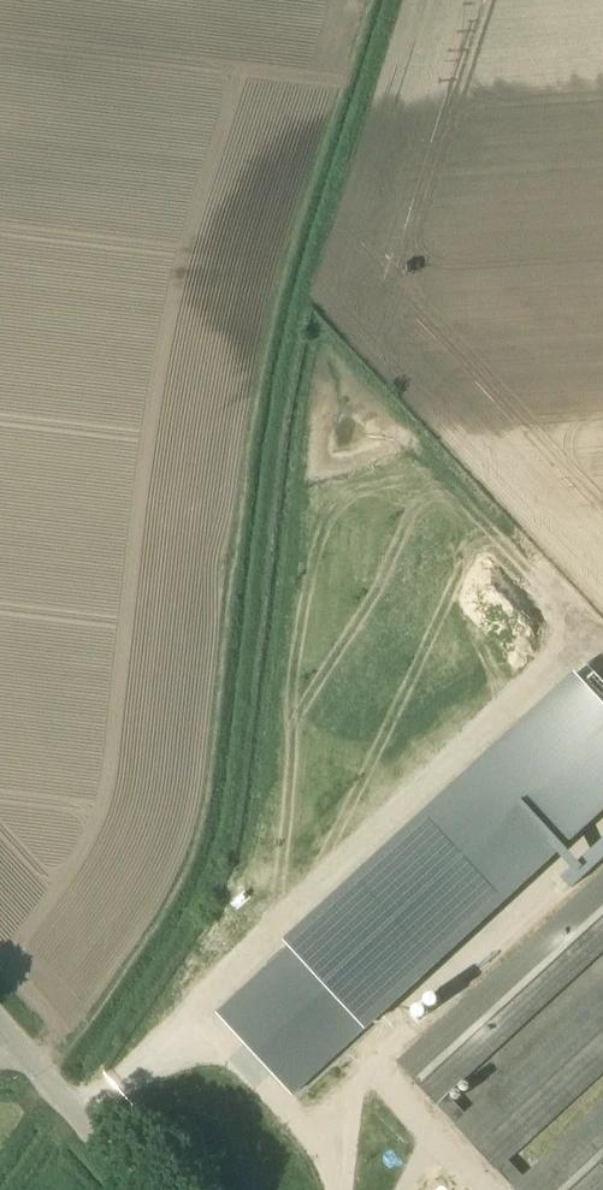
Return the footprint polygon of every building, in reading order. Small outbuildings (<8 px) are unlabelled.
[(223,1014),(299,1095),(602,817),(602,696),(585,676),(291,939),(295,943),(223,1014)] [(421,1044),(402,1061),(441,1104),(443,1103),(461,1122),(459,1124),(498,1166),(500,1164),(524,1189),(602,1189),(602,1102),(527,1174),(510,1155),(602,1069),(602,989),(471,1112),(450,1090),(602,949),(602,874),(421,1044)]
